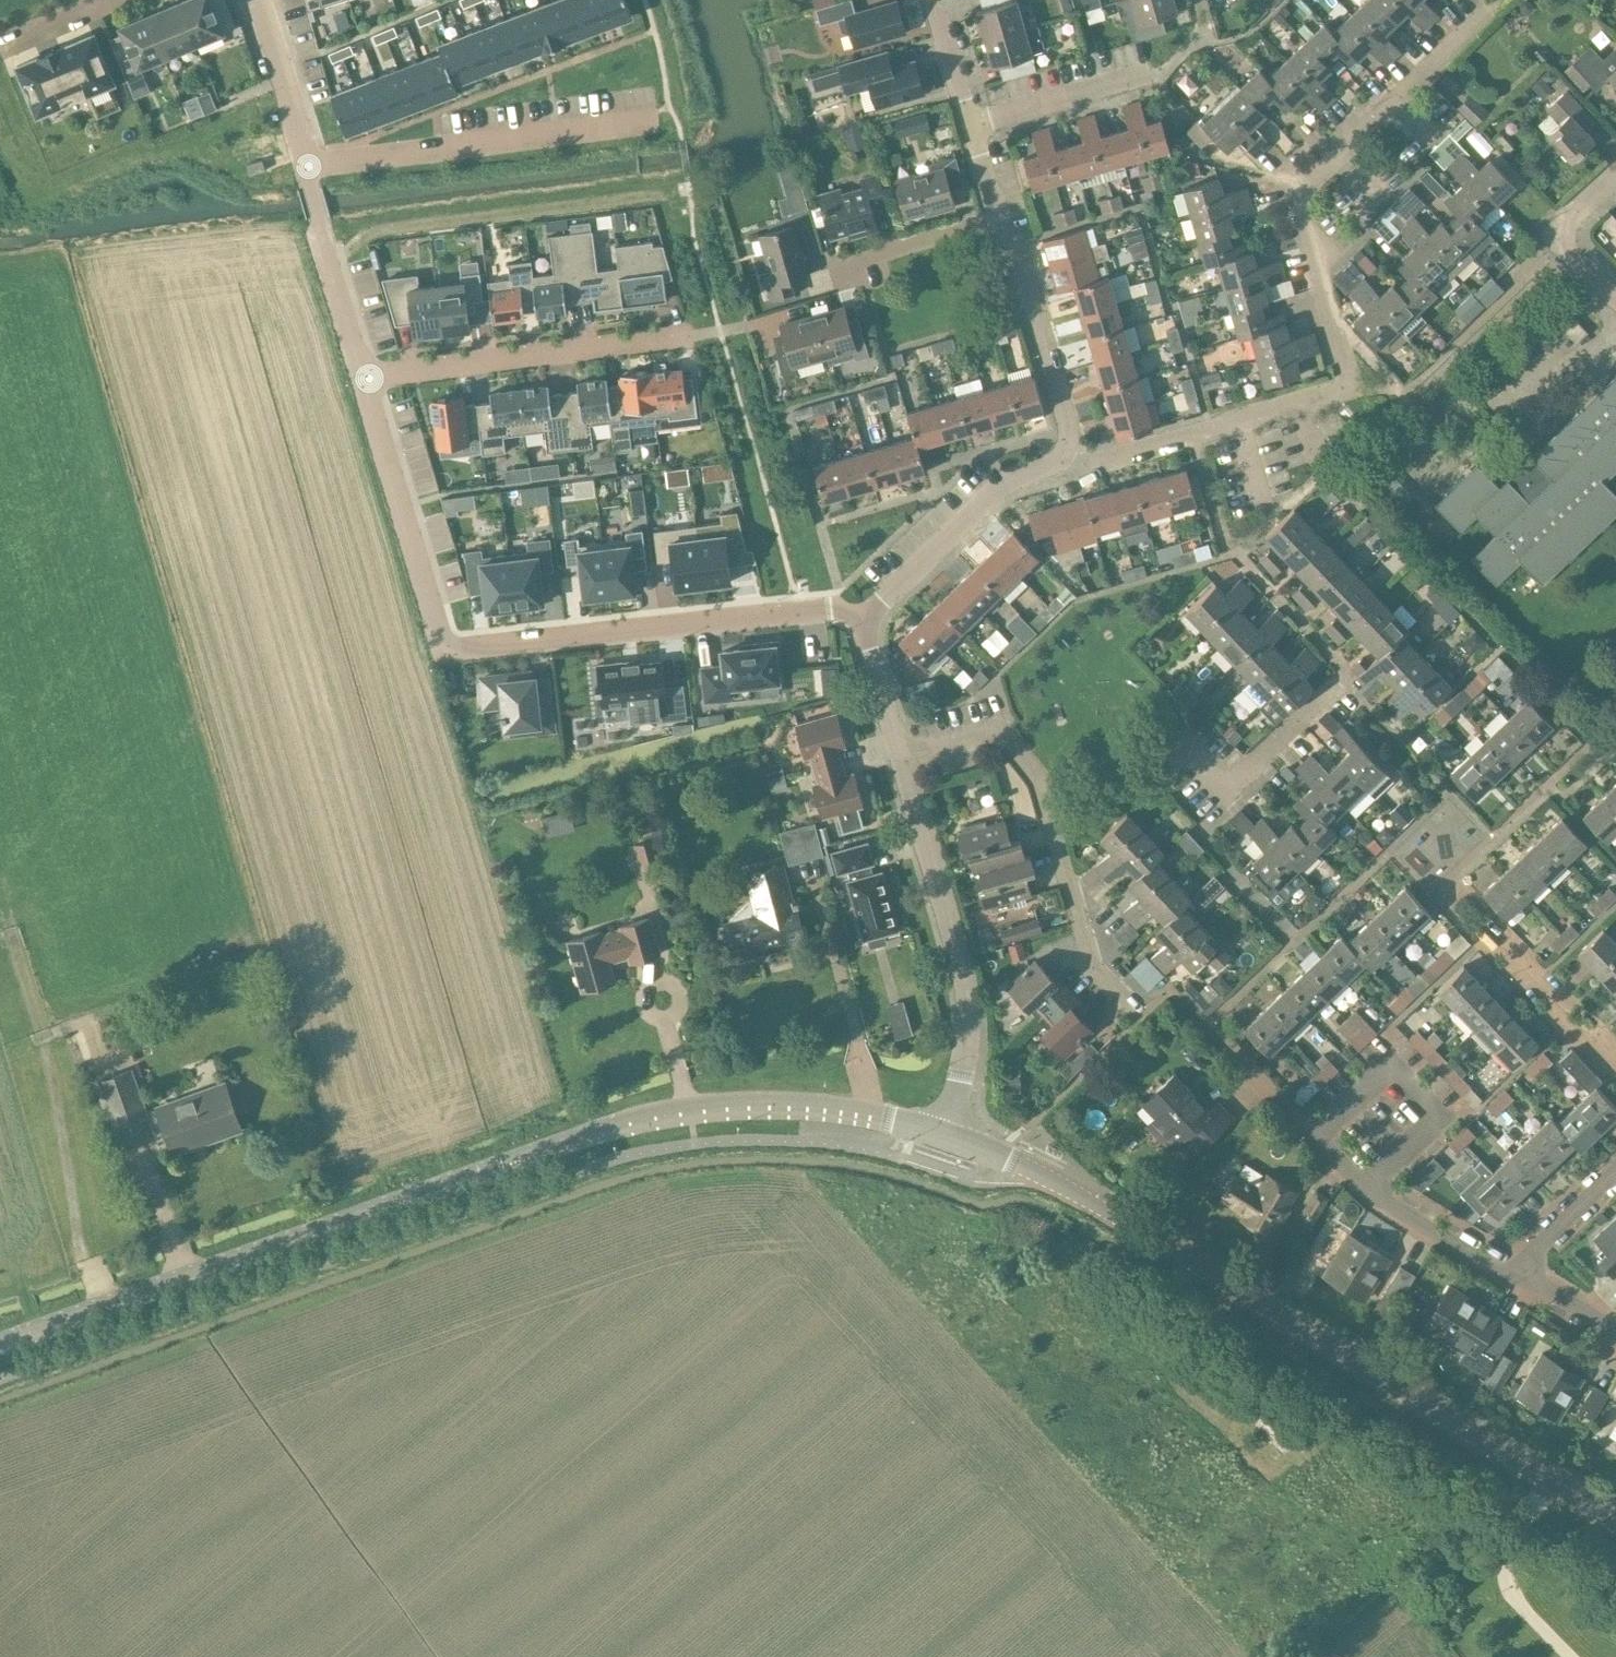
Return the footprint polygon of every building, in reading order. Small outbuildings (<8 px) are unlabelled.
[(196,45),(221,34),(220,33),(233,28),(222,0),(221,0),(208,5),(206,0),(189,0),(179,4),(196,45)] [(305,13),(321,8),(321,7),(344,0),(301,0),(305,13)] [(574,0),(555,0),(551,2),(565,41),(587,33),(574,0)] [(609,24),(599,0),(574,0),(587,33),(609,24)] [(609,24),(632,16),(626,0),(599,0),(609,24)] [(855,15),(851,0),(850,0),(815,10),(819,25),(838,20),(841,33),(846,35),(850,34),(854,49),(905,34),(895,3),(855,15)] [(984,41),(1038,25),(1037,23),(1023,27),(1016,2),(1015,2),(1015,0),(986,0),(988,10),(976,13),(984,41)] [(1138,24),(1132,25),(1137,41),(1133,42),(1133,43),(1167,33),(1162,18),(1178,13),(1174,0),(1131,0),(1138,24)] [(1262,1),(1270,9),(1279,0),(1278,0),(1262,0),(1262,1)] [(1399,53),(1400,52),(1384,35),(1396,23),(1374,0),(1366,0),(1351,14),(1392,59),(1399,53)] [(1396,23),(1406,12),(1423,30),(1431,23),(1410,0),(1374,0),(1396,23)] [(1431,23),(1438,16),(1424,0),(1410,0),(1431,23)] [(527,11),(541,50),(542,51),(566,42),(565,41),(551,2),(527,11)] [(163,58),(196,45),(179,4),(147,17),(163,58)] [(438,8),(427,12),(431,21),(441,17),(438,8)] [(1089,23),(1105,19),(1101,8),(1086,13),(1089,23)] [(506,19),(520,58),(541,50),(527,11),(506,19)] [(420,26),(431,21),(427,12),(416,17),(420,26)] [(1351,14),(1332,32),(1358,58),(1368,49),(1385,66),(1392,59),(1351,14)] [(147,17),(143,19),(118,29),(123,41),(110,46),(122,74),(135,69),(135,70),(163,58),(147,17)] [(483,27),(498,66),(520,58),(506,19),(483,27)] [(1349,67),(1358,58),(1332,32),(1324,23),(1305,41),(1325,63),(1336,53),(1349,67)] [(1032,56),(1031,53),(1044,49),(1038,25),(984,41),(992,68),(1004,64),(1009,80),(1036,72),(1031,56),(1032,56)] [(383,30),(387,39),(398,35),(394,26),(383,30)] [(483,27),(461,36),(476,75),(498,66),(483,27)] [(387,39),(383,30),(372,35),(376,44),(387,39)] [(14,68),(35,116),(85,95),(95,120),(119,110),(109,85),(111,84),(91,36),(58,50),(58,49),(36,58),(36,59),(14,68)] [(455,83),(476,75),(461,36),(439,44),(442,52),(443,52),(455,83)] [(1305,41),(1285,60),(1327,105),(1335,98),(1318,79),(1330,68),(1325,63),(1305,41)] [(1610,75),(1615,82),(1615,46),(1603,57),(1590,43),(1571,61),(1592,84),(1600,76),(1604,80),(1610,75)] [(340,49),(343,58),(354,53),(350,44),(340,49)] [(343,58),(340,49),(329,53),(332,62),(343,58)] [(443,52),(442,52),(420,60),(435,100),(458,91),(455,83),(443,52)] [(815,91),(844,82),(847,94),(870,87),(876,109),(905,100),(909,102),(917,100),(919,96),(922,95),(921,92),(923,89),(921,80),(917,78),(913,63),(890,69),(885,53),(839,67),(838,65),(810,73),(815,91)] [(435,100),(420,60),(398,69),(413,108),(435,100)] [(1267,77),(1292,104),(1303,94),(1320,112),(1327,105),(1285,60),(1267,77)] [(413,108),(398,69),(376,77),(391,116),(413,108)] [(1260,69),(1240,87),(1261,109),(1271,98),(1283,112),(1292,104),(1267,77),(1260,69)] [(354,86),(369,125),(391,116),(376,77),(354,86)] [(346,133),(369,125),(354,86),(331,94),(346,133)] [(1266,115),(1261,109),(1240,87),(1205,120),(1201,116),(1198,120),(1186,131),(1201,147),(1212,137),(1226,151),(1239,140),(1255,157),(1270,144),(1254,126),(1266,115)] [(1545,107),(1560,122),(1547,134),(1572,160),(1594,139),(1586,130),(1596,120),(1566,87),(1545,107)] [(205,113),(216,108),(210,92),(198,96),(205,113)] [(1487,111),(1471,95),(1459,107),(1475,123),(1487,111)] [(1031,190),(1169,149),(1161,120),(1146,124),(1140,103),(1133,105),(1136,115),(1132,117),(1129,106),(1122,108),(1128,130),(1101,138),(1095,116),(1088,118),(1091,129),(1086,130),(1083,119),(1075,122),(1082,144),(1055,152),(1048,130),(1041,132),(1045,143),(1040,144),(1037,133),(1031,135),(1037,157),(1023,161),(1031,190)] [(929,128),(925,113),(913,116),(917,131),(929,128)] [(1472,124),(1465,117),(1448,133),(1455,140),(1472,124)] [(859,124),(843,129),(848,145),(864,140),(859,124)] [(1477,168),(1466,156),(1461,151),(1453,158),(1495,202),(1515,184),(1490,157),(1477,168)] [(1462,183),(1451,193),(1476,220),(1477,219),(1485,228),(1504,211),(1495,202),(1453,158),(1446,165),(1462,183)] [(250,174),(265,170),(262,159),(247,164),(250,174)] [(953,209),(948,192),(962,188),(953,159),(928,166),(930,175),(894,185),(904,219),(933,210),(934,215),(953,209)] [(1446,188),(1428,169),(1420,177),(1438,196),(1446,188)] [(1162,170),(1151,174),(1156,187),(1166,184),(1162,170)] [(1156,187),(1151,174),(1141,177),(1145,191),(1156,187)] [(1191,213),(1250,196),(1247,186),(1223,193),(1218,177),(1184,187),(1191,213)] [(869,211),(884,207),(875,178),(860,183),(863,192),(819,205),(830,240),(860,231),(862,236),(875,232),(869,211)] [(803,192),(799,180),(783,184),(786,197),(803,192)] [(1404,192),(1402,194),(1418,210),(1425,203),(1409,187),(1404,192)] [(1485,228),(1477,219),(1476,220),(1451,193),(1443,200),(1456,214),(1445,224),(1466,247),(1485,228)] [(1119,194),(1109,197),(1113,210),(1123,207),(1119,194)] [(1253,207),(1250,196),(1191,213),(1198,238),(1226,230),(1226,231),(1233,229),(1228,214),(1253,207)] [(1109,197),(1098,200),(1102,214),(1113,210),(1109,197)] [(1405,222),(1389,205),(1381,213),(1397,229),(1405,222)] [(1073,206),(1063,210),(1067,224),(1077,221),(1073,206)] [(1063,210),(1052,213),(1056,227),(1067,224),(1063,210)] [(607,211),(591,214),(594,228),(610,225),(607,211)] [(1413,214),(1405,222),(1454,274),(1474,256),(1465,247),(1466,247),(1445,224),(1440,219),(1428,231),(1413,214)] [(547,230),(568,227),(567,218),(546,221),(547,230)] [(571,233),(580,302),(593,300),(594,310),(623,306),(618,267),(597,270),(592,230),(591,230),(590,221),(570,224),(571,233)] [(1428,283),(1436,291),(1454,274),(1405,222),(1397,229),(1413,246),(1401,256),(1427,283),(1428,283)] [(794,283),(805,279),(791,230),(757,239),(768,278),(762,280),(768,302),(797,294),(794,283)] [(1050,268),(1106,252),(1104,245),(1089,249),(1084,230),(1042,242),(1050,268)] [(1226,230),(1198,238),(1206,265),(1217,261),(1217,260),(1252,250),(1249,240),(1230,246),(1226,231),(1226,230)] [(553,273),(533,276),(532,276),(536,307),(535,307),(536,316),(567,312),(566,303),(580,302),(571,233),(549,235),(553,273)] [(615,246),(618,267),(623,306),(623,309),(628,308),(628,307),(650,304),(650,305),(653,305),(652,301),(666,299),(664,280),(673,278),(663,244),(653,246),(652,241),(615,246)] [(1256,265),(1252,250),(1217,260),(1217,261),(1224,285),(1283,268),(1280,259),(1256,265)] [(1108,259),(1106,252),(1050,268),(1057,294),(1073,289),(1073,288),(1099,281),(1098,280),(1094,263),(1108,259)] [(1369,274),(1377,266),(1366,255),(1358,263),(1369,274)] [(1427,283),(1401,256),(1393,264),(1406,277),(1395,287),(1394,288),(1415,311),(1436,291),(1428,283),(1427,283)] [(523,308),(535,307),(536,307),(532,276),(533,276),(531,260),(508,263),(510,278),(487,281),(493,322),(502,320),(502,319),(514,318),(513,314),(524,312),(523,308)] [(1286,279),(1283,268),(1224,285),(1231,310),(1267,300),(1262,285),(1286,279)] [(461,283),(436,286),(442,331),(447,331),(448,335),(465,333),(464,328),(469,328),(467,313),(475,311),(476,301),(483,300),(480,272),(460,274),(461,283)] [(415,335),(442,331),(436,286),(418,288),(417,275),(384,279),(396,324),(413,322),(415,335)] [(1073,288),(1073,289),(1080,313),(1116,303),(1108,277),(1098,280),(1099,281),(1073,288)] [(1143,281),(1147,294),(1159,290),(1155,277),(1143,281)] [(1379,294),(1363,277),(1355,284),(1397,328),(1407,338),(1425,321),(1415,311),(1394,288),(1395,287),(1391,283),(1379,294)] [(1407,338),(1397,328),(1355,284),(1347,291),(1364,308),(1352,319),(1377,346),(1381,350),(1389,351),(1394,350),(1407,338)] [(1147,294),(1150,304),(1162,301),(1159,290),(1147,294)] [(1267,302),(1267,300),(1231,310),(1239,336),(1251,333),(1251,332),(1285,322),(1283,312),(1265,317),(1261,303),(1267,302)] [(1123,328),(1116,303),(1080,313),(1087,338),(1123,328)] [(1566,309),(1555,320),(1563,328),(1574,317),(1566,309)] [(811,320),(822,360),(849,352),(852,363),(866,359),(859,334),(847,338),(840,312),(811,320)] [(796,380),(793,368),(822,360),(811,320),(779,329),(787,355),(775,358),(782,383),(796,380)] [(1003,322),(990,326),(993,337),(1006,333),(1003,322)] [(1251,332),(1251,333),(1258,357),(1316,340),(1313,330),(1290,337),(1285,322),(1251,332)] [(984,340),(993,337),(990,326),(981,329),(984,340)] [(1165,330),(1168,342),(1180,338),(1176,326),(1165,330)] [(1130,353),(1123,328),(1087,338),(1094,363),(1130,353)] [(952,337),(939,341),(942,352),(956,348),(952,337)] [(1168,342),(1171,353),(1183,349),(1180,338),(1168,342)] [(1319,351),(1316,340),(1258,357),(1266,383),(1300,373),(1296,358),(1319,351)] [(934,354),(942,352),(939,341),(930,343),(934,354)] [(901,351),(890,355),(893,366),(904,362),(901,351)] [(1137,378),(1130,353),(1094,363),(1102,388),(1137,378)] [(655,417),(656,417),(669,415),(670,418),(697,415),(696,407),(695,395),(694,395),(692,377),(685,378),(685,377),(682,378),(681,368),(650,372),(649,372),(655,417)] [(621,376),(619,376),(620,384),(608,386),(606,386),(611,421),(610,421),(614,451),(632,449),(629,425),(656,422),(656,417),(655,417),(649,372),(650,372),(650,370),(621,374),(621,376)] [(1495,534),(1471,558),(1497,585),(1522,561),(1543,584),(1615,514),(1615,493),(1605,481),(1615,471),(1615,375),(1532,456),(1507,478),(1499,486),(1477,463),(1434,503),(1460,530),(1477,515),(1495,534)] [(1033,377),(1007,385),(1017,419),(1043,412),(1033,377)] [(1179,380),(1182,392),(1194,388),(1191,377),(1179,380)] [(606,386),(608,386),(607,378),(577,382),(578,391),(564,393),(570,449),(593,446),(590,424),(610,421),(611,421),(606,386)] [(1145,403),(1137,378),(1102,388),(1109,413),(1145,403)] [(871,387),(874,398),(887,395),(884,384),(871,387)] [(519,389),(525,433),(544,430),(547,452),(570,449),(564,393),(550,394),(548,385),(519,389)] [(1007,385),(982,392),(992,427),(1017,419),(1007,385)] [(865,401),(874,398),(871,387),(862,390),(865,401)] [(1182,392),(1186,402),(1197,399),(1194,388),(1182,392)] [(525,433),(519,389),(489,393),(491,402),(476,404),(479,429),(482,454),(506,451),(504,436),(525,433)] [(982,392),(956,400),(967,434),(992,427),(982,392)] [(479,429),(476,404),(463,405),(462,397),(434,400),(434,404),(430,405),(432,420),(436,419),(439,444),(468,441),(467,431),(479,429)] [(824,413),(826,413),(837,409),(833,398),(821,402),(824,413)] [(956,400),(931,407),(941,441),(967,434),(956,400)] [(829,423),(826,413),(824,413),(821,402),(811,404),(814,416),(817,426),(829,423)] [(1152,428),(1145,403),(1109,413),(1116,439),(1152,428)] [(941,441),(931,407),(906,414),(913,439),(916,449),(917,449),(941,441)] [(913,439),(888,446),(898,480),(924,473),(917,449),(916,449),(913,439)] [(888,446),(863,453),(873,488),(898,480),(888,446)] [(863,453),(838,461),(848,495),(873,488),(863,453)] [(616,468),(615,459),(591,462),(592,471),(616,468)] [(848,495),(838,461),(812,468),(822,502),(848,495)] [(529,468),(531,479),(559,476),(558,464),(529,468)] [(521,469),(522,480),(531,479),(529,468),(521,469)] [(1185,468),(1160,476),(1170,510),(1196,503),(1185,468)] [(1392,473),(1380,484),(1403,508),(1414,496),(1392,473)] [(1160,476),(1135,483),(1145,518),(1170,510),(1160,476)] [(1120,525),(1145,518),(1135,483),(1110,491),(1120,525)] [(549,502),(547,485),(535,486),(537,504),(549,502)] [(630,491),(633,515),(646,514),(643,489),(630,491)] [(1110,491),(1084,499),(1094,533),(1120,525),(1110,491)] [(441,499),(442,499),(446,515),(458,514),(456,497),(441,499)] [(1096,539),(1094,533),(1084,499),(1056,507),(1074,565),(1077,562),(1084,559),(1079,544),(1096,539)] [(1068,570),(1074,565),(1056,507),(1029,515),(1031,527),(1014,533),(1037,557),(1037,556),(1048,553),(1056,562),(1058,559),(1068,570)] [(1265,536),(1281,553),(1310,526),(1293,508),(1265,536)] [(721,522),(695,525),(703,589),(717,587),(716,583),(730,582),(727,553),(747,550),(737,511),(720,513),(721,522)] [(695,525),(654,530),(658,561),(672,559),(675,588),(689,587),(690,591),(703,589),(695,525)] [(1326,543),(1310,526),(1281,553),(1298,570),(1326,543)] [(625,539),(602,542),(609,595),(615,594),(615,599),(631,597),(630,592),(635,592),(631,557),(646,555),(642,529),(624,532),(625,539)] [(1013,532),(993,550),(1017,576),(1037,557),(1014,533),(1013,532)] [(578,537),(564,539),(567,565),(580,563),(584,598),(609,595),(602,542),(579,545),(578,537)] [(527,605),(527,609),(541,607),(540,603),(544,603),(540,572),(554,570),(550,539),(529,542),(530,552),(510,554),(516,606),(527,605)] [(1343,560),(1326,543),(1298,570),(1314,587),(1343,560)] [(1182,552),(1186,563),(1197,559),(1194,549),(1182,552)] [(492,609),(492,613),(506,612),(505,608),(516,606),(510,554),(483,558),(482,550),(467,552),(470,580),(484,579),(488,610),(492,609)] [(998,594),(1017,576),(993,550),(974,568),(998,594)] [(1260,560),(1266,568),(1277,558),(1270,551),(1260,560)] [(1175,566),(1186,563),(1182,552),(1172,555),(1175,566)] [(1284,565),(1277,558),(1266,568),(1273,575),(1284,565)] [(1359,577),(1343,560),(1314,587),(1330,604),(1359,577)] [(1133,567),(1136,578),(1147,575),(1143,564),(1133,567)] [(1125,581),(1136,578),(1133,567),(1121,570),(1125,581)] [(980,613),(998,594),(974,568),(955,587),(980,613)] [(1185,610),(1202,628),(1247,586),(1239,577),(1223,593),(1214,583),(1185,610)] [(1375,594),(1359,577),(1330,604),(1347,622),(1375,594)] [(1292,594),(1299,602),(1309,592),(1302,585),(1292,594)] [(1202,628),(1218,645),(1248,617),(1239,608),(1254,593),(1247,586),(1202,628)] [(961,631),(980,613),(955,587),(936,605),(961,631)] [(1316,599),(1309,592),(1299,602),(1306,609),(1316,599)] [(1392,611),(1375,594),(1347,622),(1363,639),(1392,611)] [(1056,595),(1045,606),(1054,614),(1065,604),(1056,595)] [(942,649),(961,631),(936,605),(917,622),(942,649)] [(1054,614),(1045,606),(1039,612),(1047,620),(1054,614)] [(1408,629),(1392,611),(1363,639),(1379,655),(1401,634),(1402,635),(1408,629)] [(1218,645),(1235,662),(1279,620),(1272,612),(1257,626),(1248,617),(1218,645)] [(1324,629),(1331,636),(1342,626),(1334,618),(1324,629)] [(1235,662),(1251,679),(1281,651),(1272,642),(1287,628),(1279,620),(1235,662)] [(924,667),(942,649),(917,622),(898,641),(924,667)] [(1348,633),(1342,626),(1331,636),(1337,643),(1348,633)] [(995,628),(986,641),(999,649),(1007,637),(995,628)] [(1017,632),(1008,642),(1016,651),(1026,641),(1017,632)] [(1379,655),(1369,664),(1358,674),(1356,676),(1364,684),(1379,670),(1388,680),(1418,652),(1402,635),(1401,634),(1379,655)] [(702,673),(705,701),(749,696),(748,683),(778,680),(776,663),(780,662),(778,641),(753,643),(754,648),(722,651),(724,671),(703,673),(702,667),(701,667),(702,673)] [(1016,651),(1008,642),(1001,649),(1009,657),(1016,651)] [(1243,688),(1259,705),(1312,653),(1305,646),(1290,661),(1281,651),(1251,679),(1243,688)] [(1382,704),(1389,711),(1434,669),(1418,652),(1388,680),(1397,689),(1382,704)] [(1284,714),(1314,685),(1305,676),(1320,661),(1312,653),(1259,705),(1276,722),(1284,714)] [(1358,674),(1369,664),(1362,657),(1352,668),(1358,674)] [(664,687),(661,661),(638,663),(638,661),(622,663),(622,662),(597,664),(598,668),(593,669),(596,696),(601,695),(602,705),(629,702),(631,719),(658,716),(658,721),(686,717),(682,685),(664,687)] [(971,678),(972,677),(964,669),(956,677),(964,685),(971,678)] [(972,677),(971,678),(979,686),(989,678),(980,669),(972,677)] [(1451,686),(1434,669),(1389,711),(1397,719),(1412,704),(1422,714),(1451,686)] [(1481,688),(1491,679),(1482,669),(1472,679),(1481,688)] [(534,681),(533,678),(505,681),(504,675),(481,677),(482,682),(477,683),(480,702),(484,702),(484,706),(503,704),(504,713),(501,714),(502,719),(505,719),(506,727),(538,724),(538,720),(552,719),(547,680),(534,681)] [(979,686),(971,678),(964,685),(972,694),(979,686)] [(1473,696),(1481,688),(1472,679),(1464,687),(1473,696)] [(1192,690),(1182,681),(1171,692),(1187,708),(1199,697),(1192,690)] [(1462,706),(1453,697),(1434,715),(1443,725),(1462,706)] [(1528,698),(1508,717),(1533,743),(1553,724),(1528,698)] [(1364,787),(1384,768),(1342,724),(1341,724),(1327,709),(1318,718),(1333,734),(1335,733),(1351,749),(1339,760),(1364,787)] [(710,723),(725,722),(724,713),(709,714),(710,723)] [(698,725),(710,723),(709,714),(697,715),(698,725)] [(811,755),(815,769),(842,762),(838,748),(846,746),(837,714),(796,725),(805,757),(811,755)] [(1434,733),(1443,725),(1434,715),(1425,723),(1434,733)] [(1508,717),(1489,735),(1514,761),(1533,743),(1508,717)] [(693,730),(693,723),(673,724),(674,735),(693,730)] [(1489,735),(1470,753),(1494,779),(1514,761),(1489,735)] [(1494,779),(1470,753),(1450,772),(1474,798),(1494,779)] [(1311,754),(1304,761),(1345,805),(1364,787),(1339,760),(1328,771),(1311,754)] [(1313,785),(1302,796),(1326,823),(1327,822),(1345,805),(1304,761),(1296,768),(1313,785)] [(842,762),(815,769),(819,783),(813,785),(822,817),(862,806),(854,774),(846,776),(842,762)] [(768,780),(781,776),(777,763),(765,767),(768,780)] [(769,780),(772,793),(785,789),(781,777),(769,780)] [(1603,797),(1615,810),(1615,784),(1603,797)] [(1326,823),(1302,796),(1294,803),(1307,817),(1295,828),(1295,829),(1315,850),(1335,831),(1327,822),(1326,823)] [(1615,830),(1615,810),(1603,797),(1583,815),(1606,840),(1615,830)] [(1255,824),(1240,808),(1229,819),(1243,835),(1248,831),(1264,849),(1253,860),(1251,858),(1241,868),(1278,906),(1306,878),(1296,867),(1255,824)] [(570,809),(542,817),(547,833),(574,826),(570,809)] [(1093,866),(1101,874),(1145,832),(1126,812),(1100,837),(1111,848),(1093,866)] [(1263,816),(1255,824),(1296,867),(1315,850),(1295,829),(1295,828),(1291,823),(1279,834),(1263,816)] [(1565,861),(1585,841),(1561,817),(1541,836),(1565,861)] [(973,869),(978,868),(978,867),(1024,854),(1024,853),(1019,836),(1009,839),(1003,819),(986,824),(984,818),(960,825),(962,830),(957,832),(963,854),(968,853),(973,869)] [(815,822),(780,832),(789,864),(824,855),(815,822)] [(1193,855),(1201,848),(1185,829),(1176,837),(1193,855)] [(1145,832),(1101,874),(1108,881),(1125,865),(1136,875),(1136,876),(1154,858),(1155,859),(1163,851),(1145,832)] [(1545,879),(1565,861),(1541,836),(1522,854),(1545,879)] [(642,873),(663,869),(666,868),(657,838),(634,844),(642,873)] [(884,942),(882,933),(897,929),(880,872),(871,874),(868,864),(872,863),(866,843),(831,853),(837,872),(848,869),(851,880),(847,881),(863,939),(868,937),(870,946),(884,942)] [(1029,852),(1024,853),(1024,854),(978,867),(978,868),(982,883),(977,884),(984,907),(989,906),(990,911),(1014,904),(1013,899),(1031,894),(1025,872),(1034,870),(1029,852)] [(1526,898),(1545,879),(1522,854),(1502,873),(1526,898)] [(1121,912),(1128,920),(1173,878),(1155,859),(1154,858),(1136,876),(1136,875),(1127,883),(1138,895),(1121,912)] [(747,874),(752,896),(725,923),(735,959),(805,941),(795,905),(799,904),(798,898),(792,900),(783,865),(747,874)] [(1506,917),(1526,898),(1502,873),(1482,892),(1506,917)] [(1198,888),(1208,899),(1223,884),(1213,874),(1198,888)] [(1152,910),(1163,922),(1164,922),(1182,904),(1183,905),(1191,897),(1173,878),(1128,920),(1135,927),(1152,910)] [(1406,886),(1386,905),(1410,930),(1430,911),(1406,886)] [(1599,896),(1608,905),(1615,898),(1615,893),(1609,886),(1599,896)] [(1608,905),(1599,896),(1589,906),(1598,915),(1608,905)] [(1164,922),(1163,922),(1155,930),(1166,941),(1149,957),(1156,966),(1201,923),(1183,905),(1182,904),(1164,922)] [(1386,905),(1366,923),(1391,949),(1410,930),(1386,905)] [(631,961),(659,954),(649,917),(621,926),(622,929),(601,935),(601,931),(569,941),(583,990),(615,981),(609,961),(629,955),(631,961)] [(1038,918),(1019,924),(1023,937),(1042,931),(1038,918)] [(1192,969),(1205,956),(1218,969),(1233,955),(1219,942),(1201,923),(1156,966),(1162,974),(1180,957),(1192,969)] [(1391,949),(1366,923),(1347,942),(1364,962),(1370,968),(1391,949)] [(1570,923),(1560,933),(1569,942),(1579,932),(1570,923)] [(1596,971),(1615,952),(1615,943),(1602,928),(1577,952),(1596,971)] [(1569,942),(1560,933),(1550,942),(1558,952),(1569,942)] [(1346,979),(1364,962),(1347,942),(1341,935),(1321,954),(1346,979)] [(1445,949),(1436,958),(1445,967),(1454,959),(1445,949)] [(1596,971),(1614,991),(1615,989),(1615,952),(1596,971)] [(1321,954),(1302,972),(1326,998),(1346,979),(1321,954)] [(1425,986),(1445,967),(1436,958),(1416,976),(1425,986)] [(1029,1005),(1038,1015),(1067,988),(1057,977),(1053,980),(1033,959),(1006,985),(1027,1007),(1029,1005)] [(1437,990),(1456,1010),(1482,985),(1463,965),(1437,990)] [(1302,972),(1283,990),(1307,1016),(1326,998),(1302,972)] [(1180,992),(1196,1010),(1207,999),(1191,981),(1180,992)] [(1391,989),(1389,991),(1403,1006),(1415,995),(1406,985),(1396,994),(1391,989)] [(1500,1004),(1482,985),(1456,1010),(1474,1029),(1500,1004)] [(1067,988),(1038,1015),(1047,1025),(1040,1032),(1062,1054),(1089,1028),(1069,1007),(1077,999),(1067,988)] [(1283,990),(1263,1009),(1288,1034),(1307,1016),(1283,990)] [(1403,1006),(1389,991),(1382,998),(1396,1013),(1403,1006)] [(1376,1029),(1384,1021),(1365,1001),(1357,1008),(1376,1029)] [(1518,1023),(1500,1004),(1474,1029),(1492,1048),(1518,1023)] [(1288,1034),(1263,1009),(1243,1028),(1268,1053),(1288,1034)] [(1356,1010),(1346,1019),(1368,1041),(1377,1032),(1356,1010)] [(911,1034),(907,1017),(892,1021),(897,1038),(911,1034)] [(1359,1050),(1368,1041),(1346,1019),(1337,1027),(1359,1050)] [(1537,1043),(1518,1023),(1492,1048),(1511,1068),(1537,1043)] [(1408,1038),(1416,1047),(1426,1038),(1426,1037),(1418,1029),(1408,1038)] [(1426,1038),(1416,1047),(1426,1057),(1435,1047),(1443,1039),(1434,1030),(1426,1037),(1426,1038)] [(1589,1092),(1576,1104),(1600,1129),(1615,1114),(1615,1107),(1596,1086),(1602,1081),(1572,1049),(1559,1060),(1589,1092)] [(1544,1052),(1535,1061),(1544,1070),(1553,1061),(1544,1052)] [(1320,1068),(1311,1058),(1301,1067),(1310,1077),(1320,1068)] [(1320,1069),(1329,1078),(1338,1069),(1329,1060),(1320,1069)] [(1534,1079),(1544,1070),(1535,1061),(1525,1069),(1534,1079)] [(133,1067),(97,1080),(121,1148),(157,1136),(133,1067)] [(1445,1077),(1453,1085),(1462,1076),(1454,1068),(1445,1077)] [(1320,1069),(1311,1077),(1320,1087),(1329,1078),(1320,1069)] [(1192,1155),(1203,1143),(1230,1118),(1216,1102),(1207,1110),(1172,1073),(1143,1101),(1156,1114),(1145,1124),(1170,1150),(1179,1141),(1192,1155)] [(1453,1085),(1465,1098),(1474,1090),(1471,1087),(1472,1086),(1462,1076),(1453,1085)] [(224,1083),(158,1107),(174,1152),(241,1129),(224,1083)] [(1291,1097),(1300,1106),(1313,1093),(1304,1084),(1291,1097)] [(1505,1089),(1496,1097),(1505,1107),(1514,1098),(1505,1089)] [(1482,1099),(1474,1090),(1465,1098),(1473,1107),(1482,1099)] [(1496,1116),(1505,1107),(1496,1097),(1487,1106),(1496,1116)] [(1551,1116),(1550,1116),(1580,1147),(1600,1129),(1576,1104),(1557,1122),(1551,1116)] [(1550,1116),(1531,1134),(1555,1160),(1574,1142),(1580,1148),(1580,1147),(1550,1116)] [(1467,1125),(1457,1134),(1466,1143),(1475,1135),(1467,1125)] [(1457,1152),(1466,1143),(1457,1134),(1448,1143),(1457,1152)] [(1531,1134),(1512,1152),(1536,1178),(1555,1160),(1531,1134)] [(1045,1151),(1060,1158),(1063,1152),(1048,1145),(1045,1151)] [(1512,1152),(1492,1171),(1517,1197),(1536,1178),(1512,1152)] [(1497,1215),(1517,1197),(1492,1171),(1481,1158),(1473,1166),(1479,1172),(1459,1191),(1481,1214),(1488,1207),(1497,1215)] [(1262,1169),(1260,1172),(1245,1162),(1238,1174),(1234,1171),(1218,1198),(1242,1214),(1240,1217),(1270,1236),(1298,1191),(1262,1169)] [(1329,1197),(1315,1188),(1299,1215),(1313,1224),(1329,1197)] [(1594,1240),(1606,1252),(1598,1260),(1613,1275),(1615,1272),(1615,1218),(1594,1240)] [(1363,1299),(1388,1257),(1348,1233),(1323,1275),(1363,1299)] [(1400,1265),(1384,1292),(1399,1301),(1415,1274),(1400,1265)] [(1517,1326),(1502,1317),(1501,1318),(1448,1286),(1423,1326),(1464,1352),(1459,1360),(1486,1376),(1501,1352),(1517,1326)] [(1556,1419),(1582,1378),(1542,1352),(1516,1393),(1556,1419)] [(1608,1395),(1593,1385),(1578,1410),(1592,1420),(1608,1395)]
